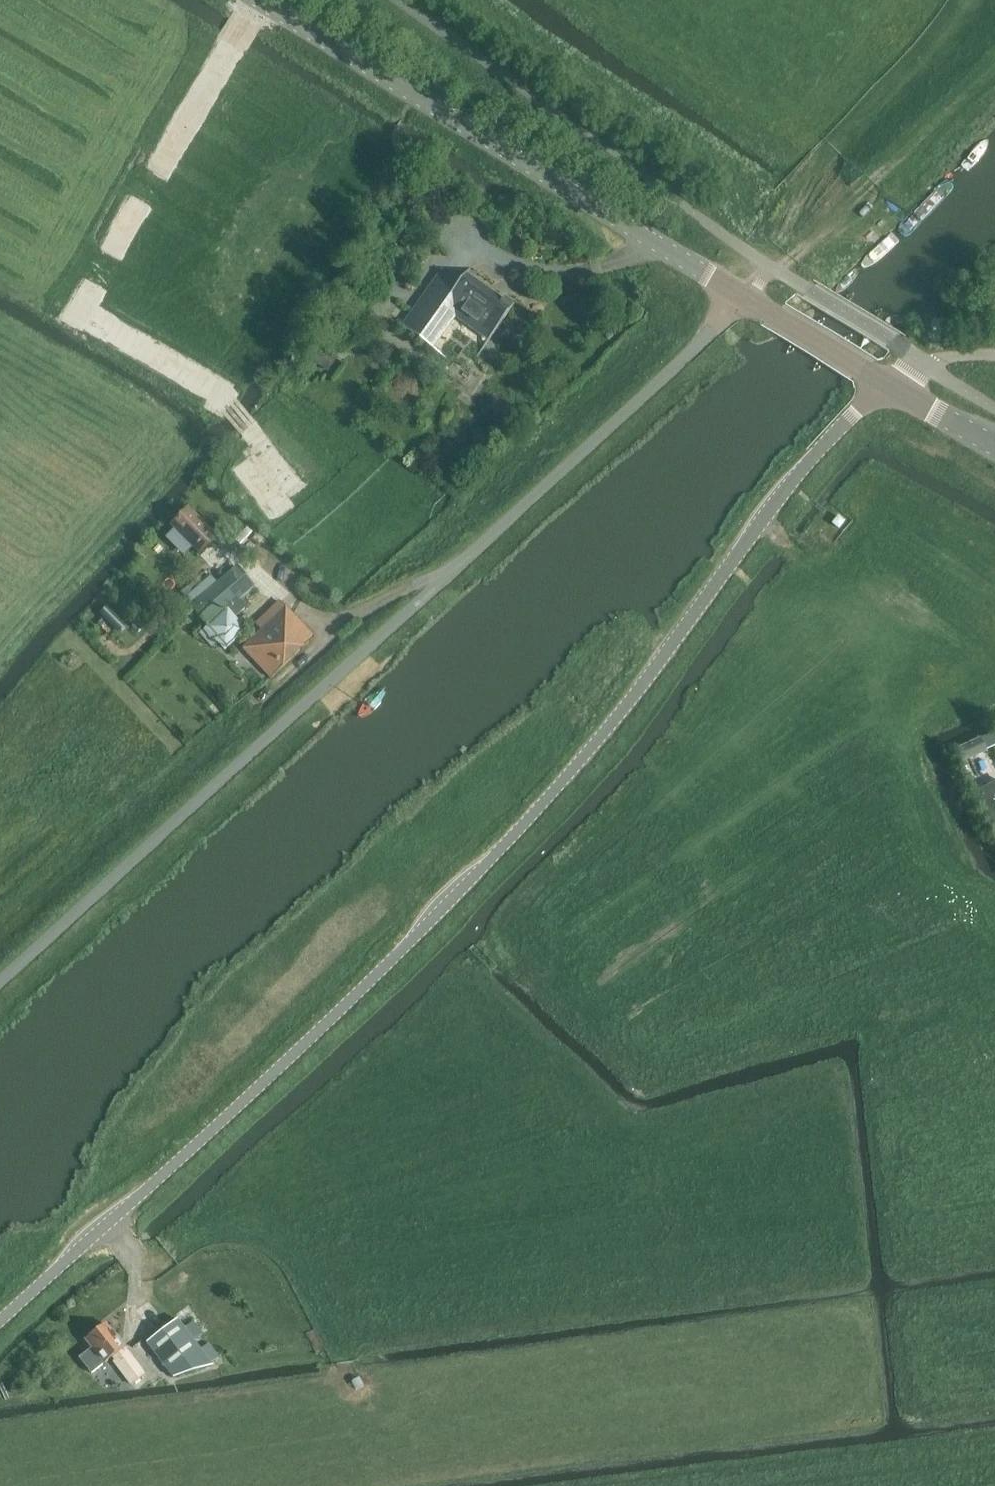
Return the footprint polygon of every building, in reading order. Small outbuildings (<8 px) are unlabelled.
[(512,306),(467,274),(472,268),(471,267),(445,303),(428,291),(403,326),(390,317),(389,318),(450,361),(451,360),(430,345),(453,311),(490,337),(476,357),(478,358),(518,301),(517,300),(512,306)] [(200,556),(220,537),(191,508),(171,527),(200,556)] [(838,515),(832,523),(832,524),(839,529),(845,522),(845,521),(839,515),(838,515)] [(234,614),(243,605),(238,600),(257,584),(241,565),(190,607),(207,627),(204,629),(225,650),(249,631),(234,614)] [(271,680),(316,637),(287,607),(286,606),(280,600),(255,624),(261,630),(242,649),(271,680)] [(982,739),(958,750),(963,761),(987,750),(982,739)] [(974,784),(994,828),(994,774),(974,784)] [(178,1319),(147,1342),(174,1378),(213,1366),(178,1319)] [(94,1350),(81,1360),(94,1375),(116,1357),(119,1360),(117,1362),(136,1384),(148,1374),(126,1349),(107,1324),(86,1341),(94,1350)]
